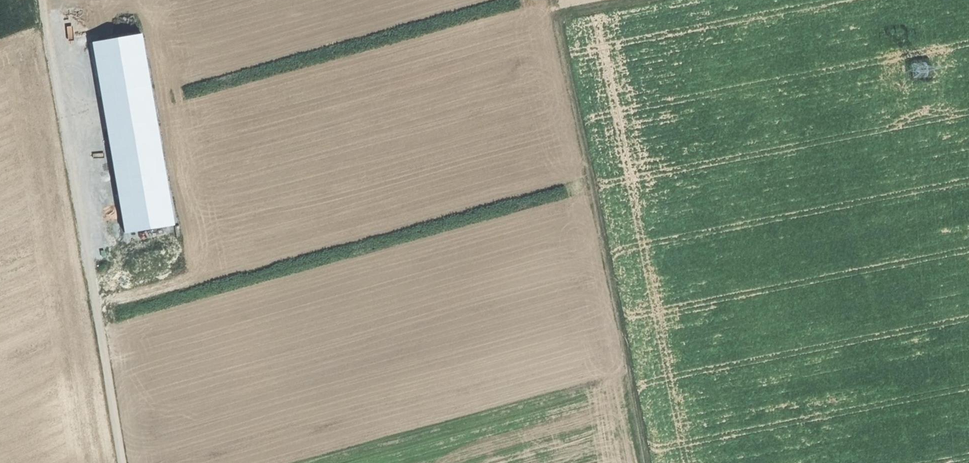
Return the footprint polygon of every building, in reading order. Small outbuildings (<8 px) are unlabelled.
[(142,33),(92,42),(125,232),(175,224),(142,33)]
